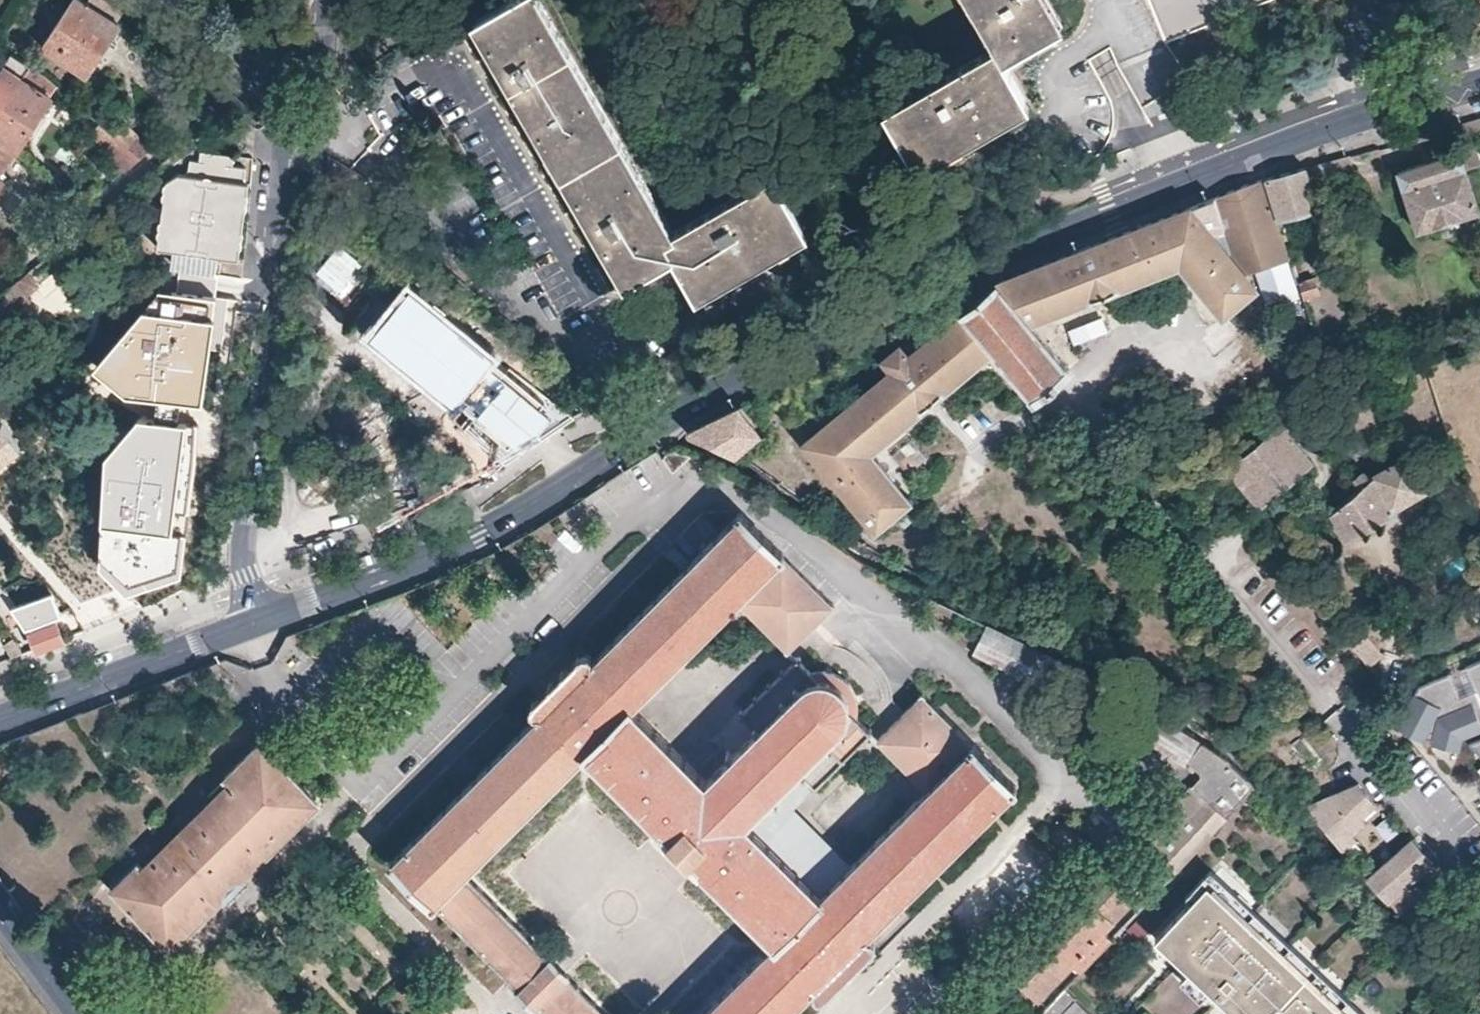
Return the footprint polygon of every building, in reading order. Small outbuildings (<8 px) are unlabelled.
[(108,0),(69,0),(40,45),(84,73),(118,20),(116,18),(121,11),(108,0)] [(670,232),(536,0),(517,0),(473,25),(568,190),(621,283),(672,255),(696,296),(805,232),(772,174),(670,232)] [(1005,58),(1064,24),(1050,0),(971,0),(997,45),(886,109),(919,168),(1031,103),(1005,58)] [(1161,30),(1179,29),(1207,18),(1206,0),(1150,0),(1161,30)] [(55,85),(29,64),(21,76),(2,64),(0,67),(0,139),(15,149),(55,85)] [(1468,119),(1472,132),(1479,130),(1479,115),(1468,119)] [(1468,119),(1452,123),(1456,137),(1472,132),(1468,119)] [(97,148),(122,169),(139,156),(125,144),(111,133),(97,148)] [(125,144),(139,156),(150,146),(135,133),(125,144)] [(15,149),(0,139),(0,172),(15,149)] [(1476,147),(1399,170),(1398,171),(1415,230),(1477,212),(1465,167),(1479,163),(1479,161),(1476,147)] [(174,268),(219,275),(221,257),(239,259),(246,207),(253,157),(202,150),(201,160),(193,159),(191,174),(181,173),(169,183),(161,249),(177,251),(174,268)] [(1315,164),(1323,193),(1328,192),(1356,183),(1347,155),(1315,164)] [(1279,222),(1327,208),(1325,199),(1323,193),(1315,164),(1289,172),(1264,179),(1279,222)] [(996,282),(1029,322),(1179,265),(1223,317),(1258,287),(1245,272),(1289,257),(1263,179),(1241,185),(1210,198),(1231,256),(1188,207),(1130,229),(1115,236),(996,282)] [(74,199),(79,204),(85,200),(79,195),(74,199)] [(1293,256),(1289,257),(1245,272),(1258,287),(1286,278),(1293,301),(1305,297),(1301,284),(1293,256)] [(36,281),(26,270),(0,291),(0,314),(1,315),(27,294),(24,291),(36,281)] [(1315,280),(1301,284),(1305,297),(1306,297),(1320,293),(1315,280)] [(494,356),(430,307),(436,299),(414,282),(391,311),(369,339),(456,407),(460,401),(523,450),(551,415),(488,365),(494,356)] [(993,351),(1033,398),(1068,369),(1029,322),(996,282),(960,312),(914,350),(893,327),(882,332),(894,346),(880,358),(890,369),(803,442),(874,529),(908,501),(906,498),(870,452),(944,391),(993,351)] [(960,312),(996,282),(949,299),(960,312)] [(218,407),(233,302),(171,295),(105,373),(143,399),(218,407)] [(1312,321),(1307,306),(1295,310),(1299,325),(1312,321)] [(1076,346),(1110,329),(1100,311),(1067,328),(1076,346)] [(716,441),(734,453),(757,433),(737,404),(688,428),(716,441)] [(16,446),(0,424),(0,459),(16,446)] [(1260,507),(1313,464),(1279,424),(1226,468),(1260,507)] [(196,576),(207,433),(156,427),(125,464),(109,574),(139,593),(196,576)] [(1429,485),(1413,465),(1405,456),(1379,472),(1331,512),(1349,534),(1398,506),(1396,504),(1429,485)] [(427,902),(455,875),(582,750),(633,701),(741,594),(783,553),(735,504),(384,857),(427,902)] [(783,553),(741,594),(797,650),(839,608),(783,553)] [(38,649),(63,639),(57,622),(32,631),(38,649)] [(1066,665),(987,628),(974,654),(1053,691),(1066,665)] [(1349,644),(1368,665),(1383,651),(1365,631),(1349,644)] [(24,654),(14,639),(6,644),(13,658),(24,654)] [(1424,740),(1429,736),(1432,737),(1431,741),(1462,748),(1465,736),(1479,729),(1479,659),(1466,665),(1475,688),(1460,694),(1450,671),(1419,685),(1397,726),(1424,740)] [(751,710),(763,722),(804,768),(817,779),(867,730),(854,717),(852,704),(849,696),(844,689),(837,682),(827,679),(815,678),(799,663),(751,710)] [(915,695),(873,737),(929,792),(971,751),(915,695)] [(775,946),(826,895),(748,819),(707,773),(633,701),(582,750),(659,827),(700,868),(775,946)] [(1191,742),(1148,717),(1135,741),(1178,765),(1191,742)] [(763,722),(707,773),(748,819),(804,768),(763,722)] [(1470,740),(1479,751),(1479,736),(1470,740)] [(108,890),(167,948),(312,801),(251,742),(202,792),(209,799),(139,871),(132,864),(108,890)] [(1198,777),(1194,782),(1137,842),(1170,873),(1243,796),(1252,786),(1196,745),(1182,765),(1198,777)] [(1018,798),(971,751),(929,792),(826,895),(775,946),(705,1013),(801,1013),(1018,798)] [(1310,802),(1341,846),(1354,836),(1351,831),(1364,820),(1360,815),(1376,802),(1358,783),(1310,802)] [(1388,896),(1399,909),(1429,882),(1418,870),(1429,860),(1408,836),(1365,875),(1384,898),(1388,896)] [(1040,996),(1137,898),(1110,871),(1014,970),(1040,996)] [(1214,873),(1205,882),(1346,1013),(1365,1013),(1214,873)] [(539,958),(455,875),(427,902),(511,985),(539,958)] [(1205,882),(1153,938),(1234,1013),(1346,1013),(1205,882)] [(566,984),(539,958),(511,985),(538,1013),(566,984)] [(566,984),(538,1013),(540,1013),(596,1013),(566,984)] [(1066,987),(1043,1010),(1047,1013),(1094,1013),(1066,987)]
